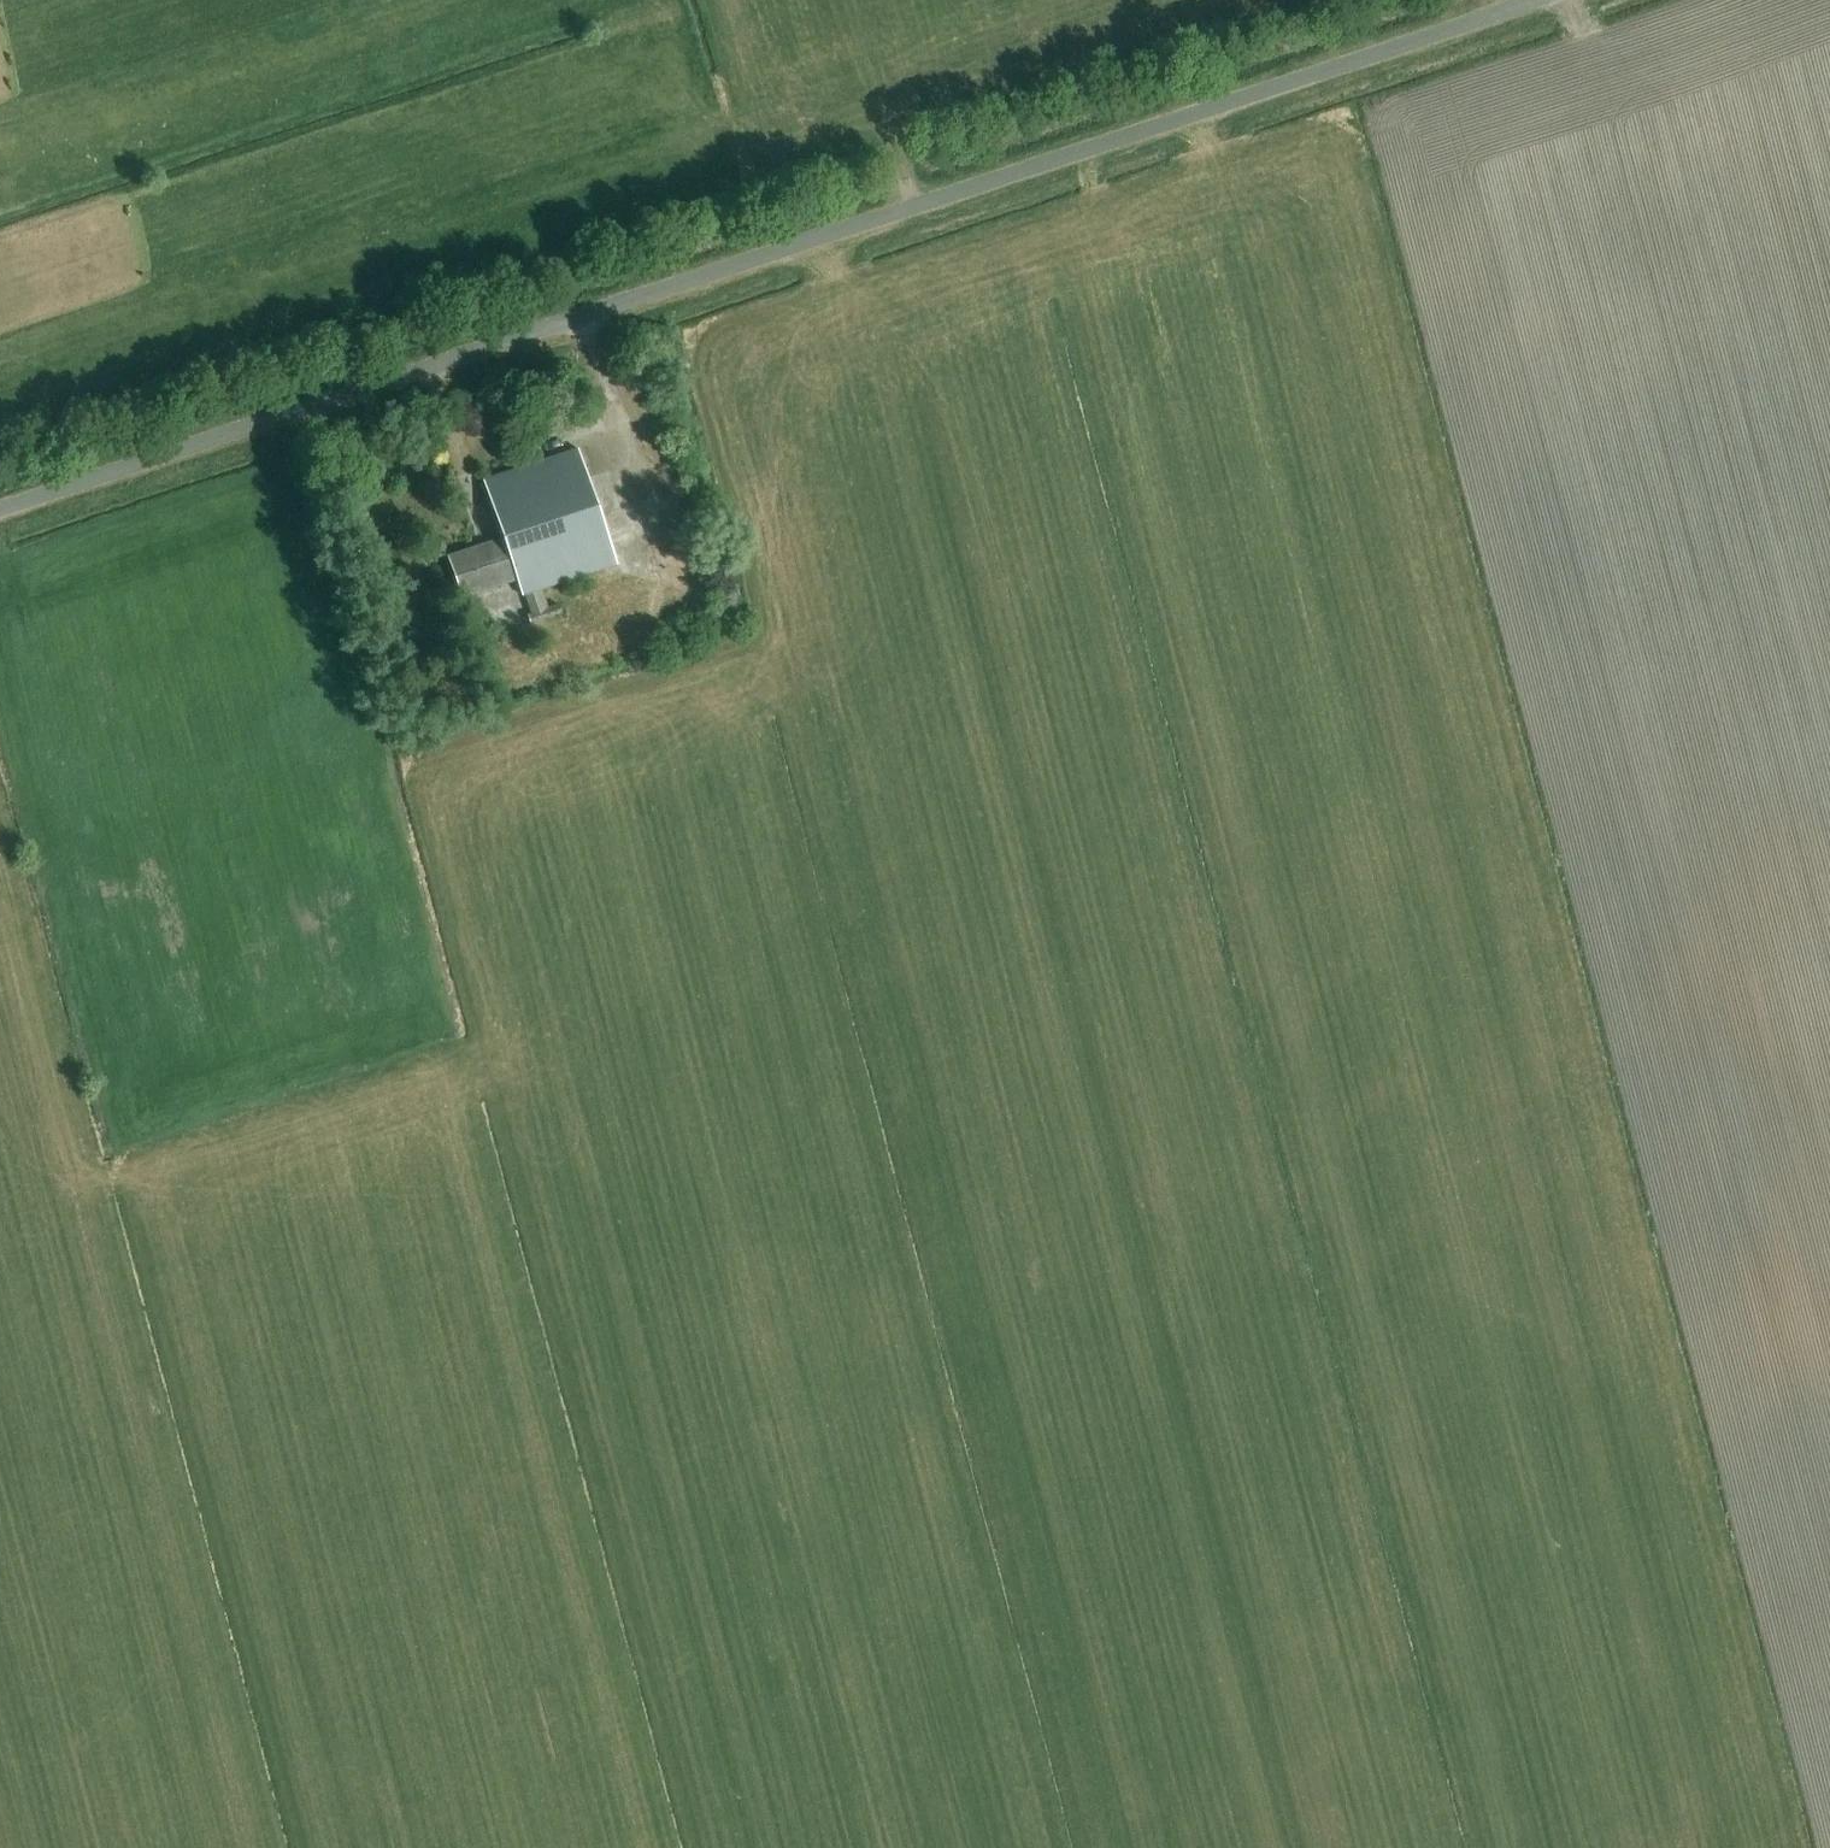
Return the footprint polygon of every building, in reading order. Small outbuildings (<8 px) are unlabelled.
[(519,596),(522,595),(531,622),(561,612),(558,603),(546,607),(540,589),(612,567),(575,449),(481,480),(500,540),(446,558),(459,598),(514,581),(519,596)]
